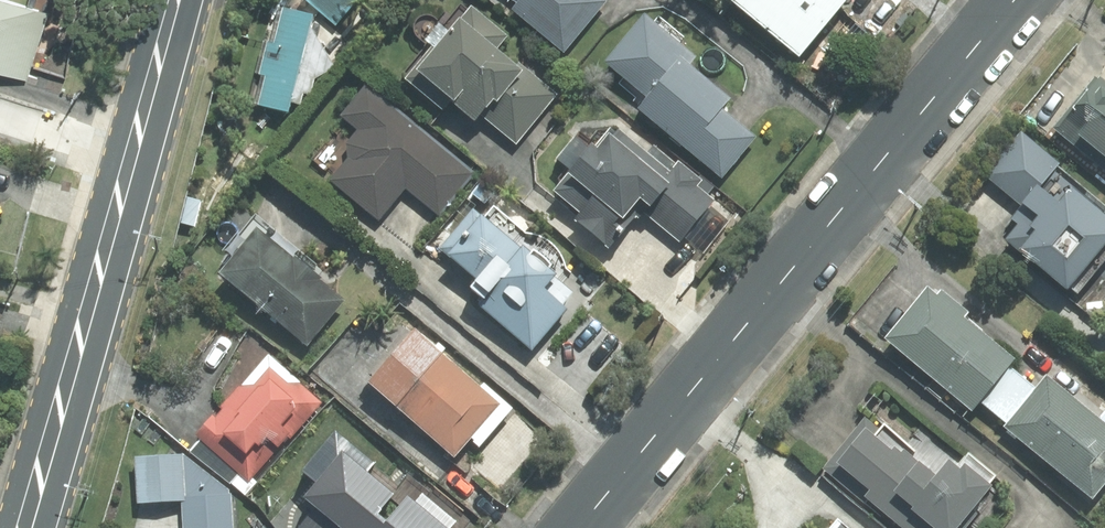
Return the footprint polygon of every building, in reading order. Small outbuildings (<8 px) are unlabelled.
[(27,81),(53,8),(31,0),(0,0),(0,72),(27,81)] [(518,8),(572,52),(614,1),(612,0),(525,0),(518,8)] [(805,55),(852,0),(741,0),(805,55)] [(475,2),(413,78),(458,114),(465,106),(516,148),(560,94),(503,49),(515,34),(475,2)] [(252,105),(298,114),(336,62),(315,30),(318,16),(272,6),(252,105)] [(654,99),(645,109),(725,177),(759,137),(726,109),(737,96),(698,62),(702,57),(652,15),(612,62),(654,99)] [(1099,73),(1057,124),(1104,164),(1104,77),(1099,73)] [(478,172),(373,82),(345,114),(364,130),(347,149),(353,154),(332,178),(382,221),(413,186),(443,212),(478,172)] [(579,172),(562,191),(587,213),(582,219),(613,247),(646,210),(682,242),(721,198),(660,143),(651,152),(621,126),(599,150),(583,135),(563,157),(579,172)] [(1021,130),(985,171),(1024,203),(1003,228),(1076,290),(1104,256),(1104,202),(1021,130)] [(487,217),(478,209),(445,245),(497,292),(486,305),(536,349),(574,306),(553,287),(566,273),(533,244),(529,248),(490,213),(487,217)] [(263,228),(227,270),(314,347),(351,305),(263,228)] [(935,283),(891,333),(975,407),(1019,357),(935,283)] [(505,404),(423,329),(375,381),(457,456),(505,404)] [(331,405),(273,355),(190,450),(248,500),(331,405)] [(1049,373),(1007,425),(1097,496),(1104,486),(1104,417),(1049,373)] [(913,527),(966,527),(982,509),(976,504),(1004,472),(966,440),(939,472),(869,414),(827,463),(868,498),(872,493),(913,527)] [(299,527),(449,527),(411,496),(389,523),(378,514),(394,495),(341,451),(303,497),(316,507),(299,527)] [(186,503),(187,527),(237,527),(236,496),(189,498),(187,454),(139,455),(140,504),(186,503)] [(842,516),(832,527),(856,527),(842,516)]
